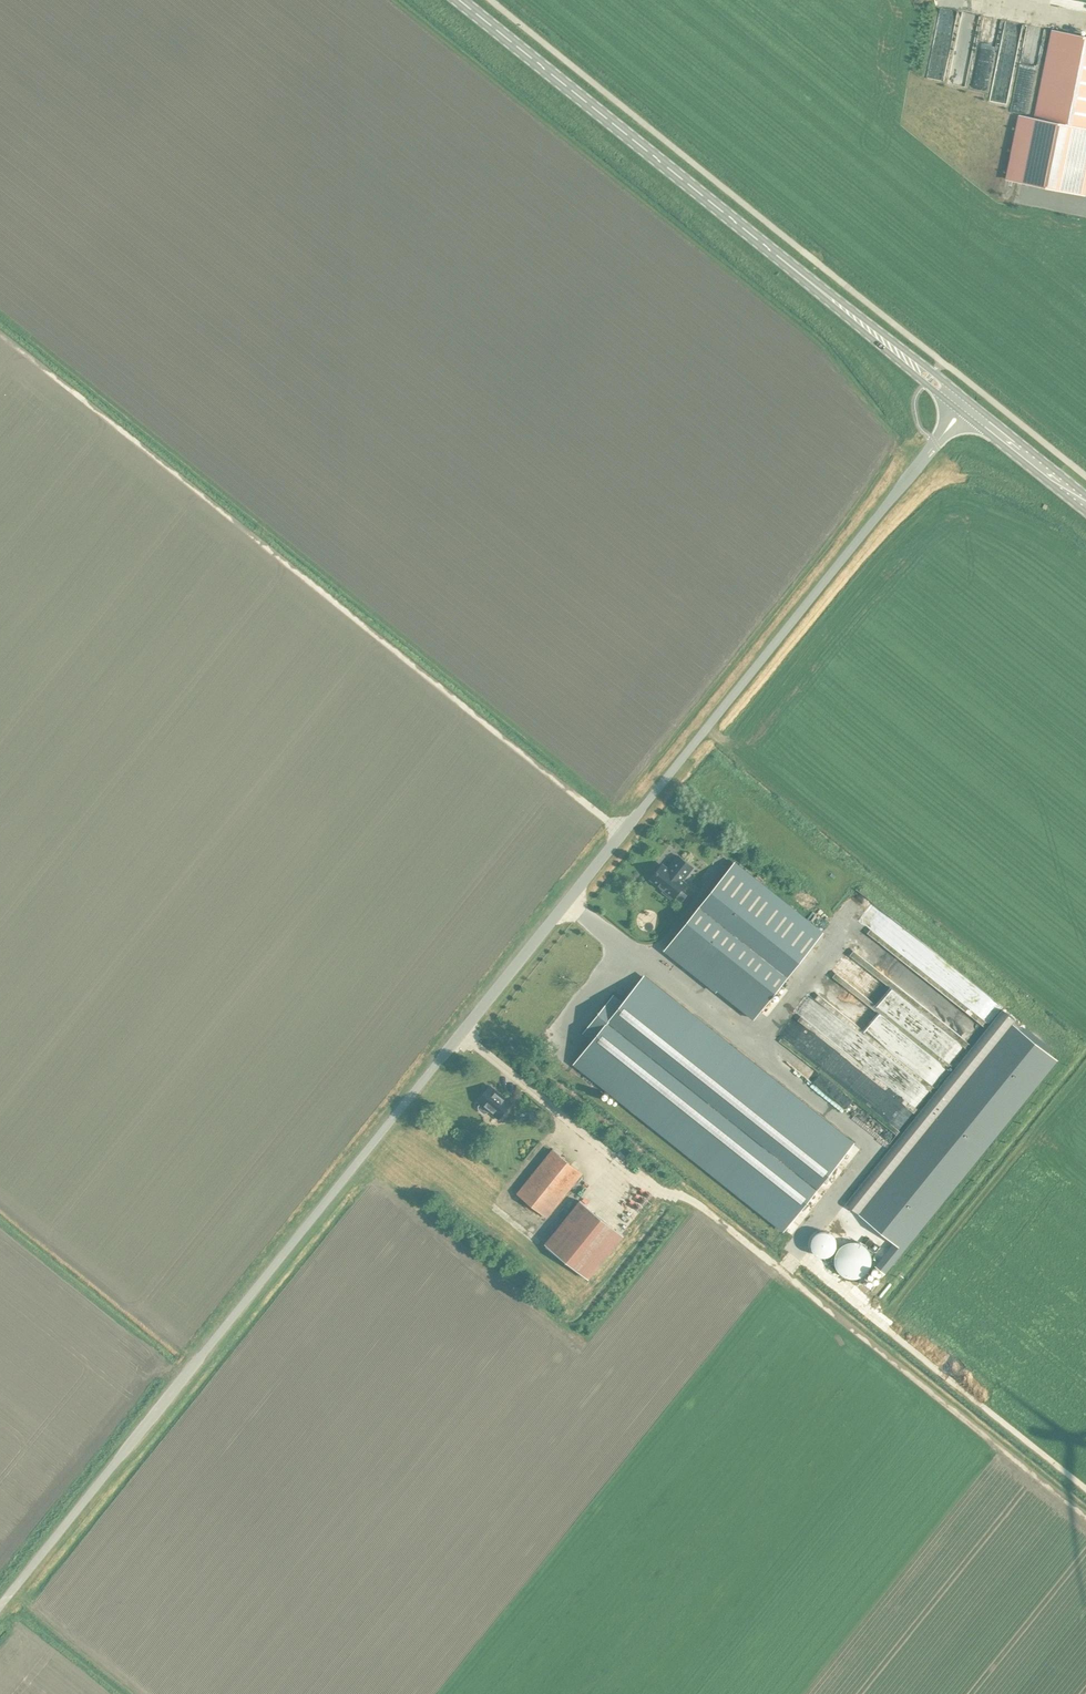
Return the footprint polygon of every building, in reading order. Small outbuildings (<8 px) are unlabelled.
[(935,68),(950,70),(960,4),(945,2),(935,68)] [(995,11),(993,17),(1003,20),(1004,14),(995,11)] [(1085,128),(1085,36),(1053,30),(1035,118),(1085,128)] [(718,834),(724,828),(713,817),(702,827),(708,833),(713,829),(718,834)] [(670,870),(662,864),(653,876),(666,886),(664,889),(673,896),(675,893),(676,894),(688,880),(684,877),(692,867),(679,856),(670,866),(672,867),(670,870)] [(666,949),(753,1018),(821,932),(734,863),(666,949)] [(593,1040),(575,1062),(784,1229),(852,1143),(643,977),(623,1003),(615,996),(585,1034),(593,1040)] [(859,1214),(1013,1024),(1012,1024),(1015,1020),(1002,1010),(846,1203),(859,1214)] [(1056,1060),(1048,1053),(1022,1032),(1013,1024),(859,1214),(895,1242),(876,1266),(884,1273),(1056,1060)] [(792,1061),(820,1085),(827,1076),(799,1053),(792,1061)] [(511,1102),(498,1091),(490,1085),(477,1101),(480,1104),(478,1106),(479,1109),(484,1113),(487,1112),(488,1110),(499,1118),(511,1102)] [(547,1216),(582,1173),(552,1149),(517,1193),(547,1216)] [(545,1243),(588,1278),(623,1235),(580,1200),(545,1243)] [(822,1235),(829,1223),(822,1219),(814,1231),(822,1235)]
